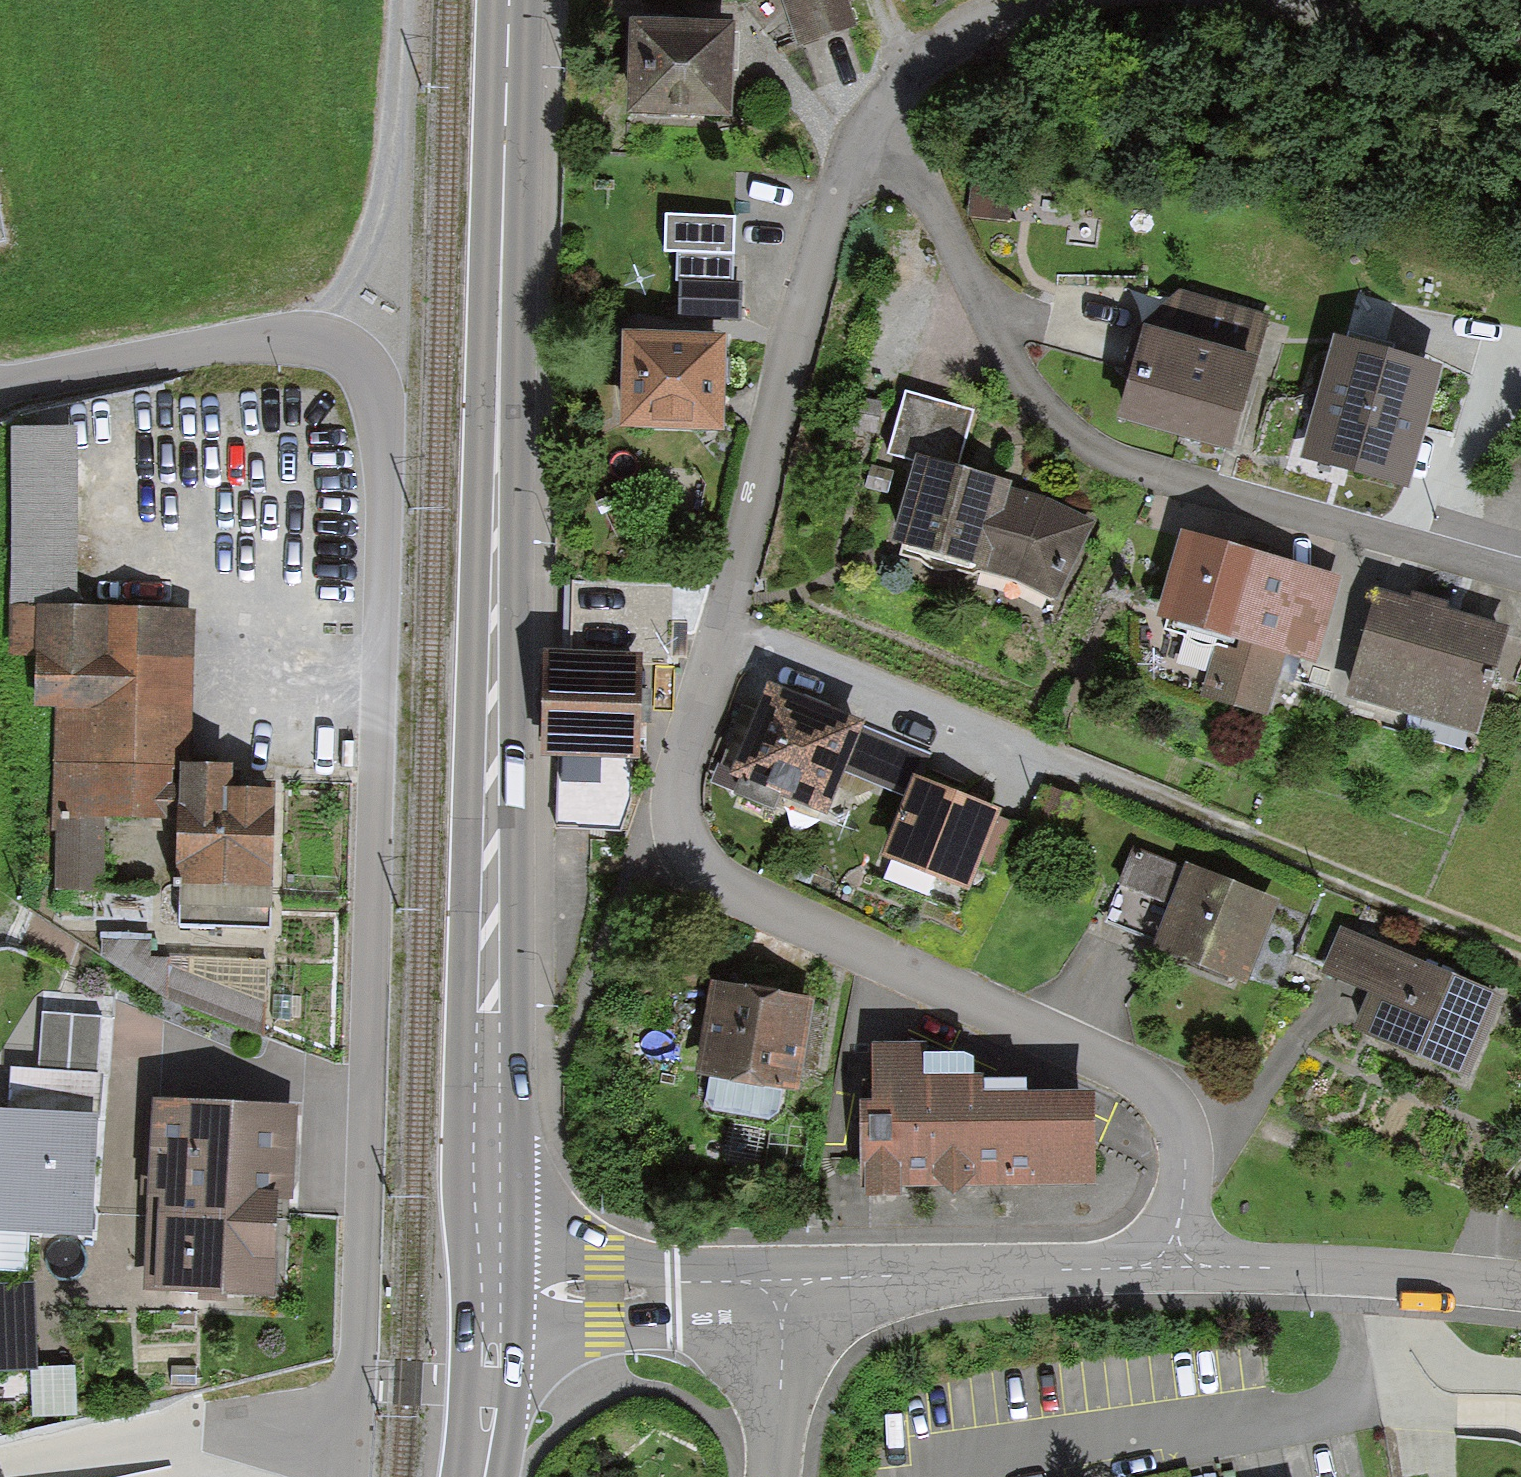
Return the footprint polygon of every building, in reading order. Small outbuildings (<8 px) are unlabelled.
[(798,54),(852,30),(839,0),(774,0),(798,54)] [(722,26),(630,27),(631,124),(724,123),(722,26)] [(742,327),(746,224),(681,221),(677,324),(742,327)] [(1255,371),(1136,338),(1113,418),(1233,452),(1255,371)] [(717,346),(632,345),(632,419),(716,420),(717,346)] [(1434,374),(1341,348),(1311,453),(1404,480),(1434,374)] [(71,435),(17,435),(19,597),(73,596),(71,435)] [(1082,524),(926,468),(901,537),(1057,594),(1082,524)] [(1191,542),(1171,612),(1312,652),(1332,582),(1191,542)] [(1498,635),(1380,603),(1356,690),(1474,722),(1498,635)] [(183,619),(68,615),(62,808),(177,811),(183,619)] [(633,664),(555,663),(554,745),(632,746),(633,664)] [(852,729),(771,696),(740,773),(822,805),(852,729)] [(224,776),(188,776),(187,915),(264,916),(265,797),(223,797),(224,776)] [(917,786),(891,849),(965,879),(990,816),(917,786)] [(1266,903),(1191,874),(1163,943),(1239,972),(1266,903)] [(1489,994),(1402,957),(1371,1029),(1459,1066),(1489,994)] [(275,968),(176,964),(174,1023),(273,1027),(275,968)] [(722,975),(702,1079),(797,1097),(816,993),(722,975)] [(43,1011),(40,1070),(12,1069),(10,1113),(4,1112),(0,1185),(0,1226),(87,1230),(92,1117),(96,1118),(101,1014),(43,1011)] [(872,1054),(873,1188),(1092,1186),(1091,1098),(1027,1098),(1027,1083),(973,1083),(972,1054),(872,1054)] [(277,1118),(162,1113),(154,1281),(268,1287),(277,1118)] [(0,1289),(0,1379),(44,1378),(42,1288),(0,1289)] [(42,1376),(43,1425),(84,1424),(82,1375),(42,1376)]
